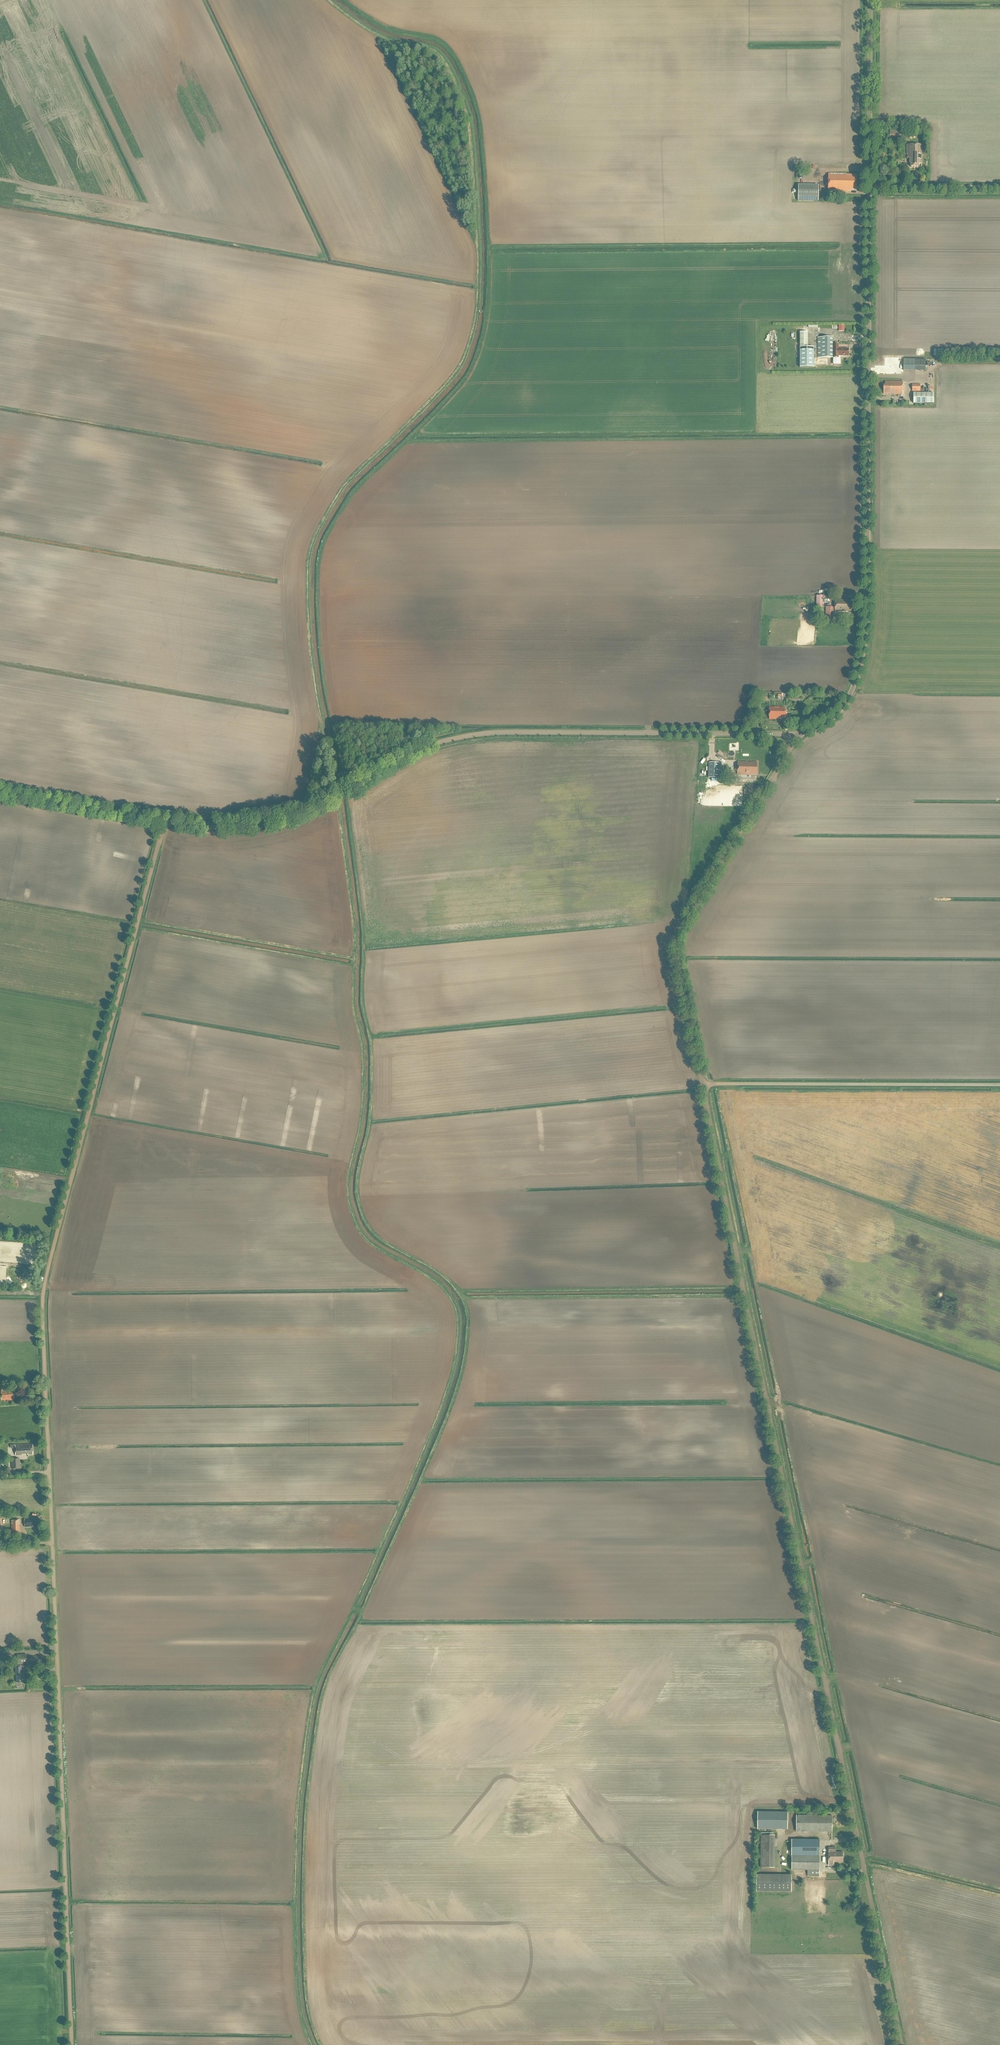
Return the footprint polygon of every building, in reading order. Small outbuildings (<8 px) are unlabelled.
[(919,164),(923,164),(922,145),(907,145),(907,159),(910,159),(910,164),(911,164),(911,167),(919,167),(919,164)] [(846,174),(828,174),(828,192),(847,192),(851,192),(851,190),(857,190),(857,175),(846,175),(846,174)] [(798,201),(813,202),(814,186),(798,186),(798,201)] [(833,358),(833,346),(833,338),(818,338),(818,358),(833,358)] [(849,356),(849,349),(839,349),(839,345),(833,345),(833,346),(833,358),(834,364),(841,365),(841,356),(849,356)] [(814,368),(814,348),(808,348),(800,348),(800,368),(814,368)] [(903,359),(903,371),(925,371),(925,360),(903,359)] [(890,395),(903,395),(903,382),(885,382),(885,386),(884,386),(884,394),(890,394),(890,395)] [(934,404),(934,394),(914,394),(914,404),(934,404)] [(851,601),(835,600),(835,611),(853,612),(853,604),(851,604),(851,601)] [(826,607),(825,620),(833,620),(834,607),(826,607)] [(769,707),(769,719),(782,720),(782,718),(786,718),(786,711),(785,711),(785,708),(769,707)] [(757,762),(737,762),(737,775),(751,775),(751,774),(757,774),(757,762)] [(718,777),(719,770),(719,763),(709,763),(708,778),(718,778),(718,777)] [(2,1390),(1,1390),(1,1400),(13,1400),(13,1398),(14,1398),(14,1390),(5,1390),(5,1387),(2,1387),(2,1390)] [(28,1455),(33,1455),(32,1444),(16,1445),(16,1456),(22,1456),(22,1454),(28,1454),(28,1455)] [(20,1459),(12,1459),(12,1470),(20,1469),(20,1459)] [(33,1526),(39,1526),(38,1518),(35,1518),(35,1519),(25,1519),(25,1527),(33,1527),(33,1526)] [(20,1534),(20,1520),(12,1520),(12,1534),(20,1534)] [(27,1654),(24,1655),(24,1654),(17,1654),(18,1665),(27,1665),(27,1667),(40,1667),(40,1665),(42,1665),(42,1657),(27,1657),(27,1654)] [(787,1812),(757,1812),(757,1829),(787,1829),(787,1812)] [(832,1832),(833,1816),(796,1816),(796,1832),(832,1832)] [(773,1868),(774,1835),(761,1835),(760,1867),(773,1868)] [(820,1870),(820,1840),(792,1840),(791,1855),(792,1855),(792,1870),(820,1870)] [(834,1863),(843,1863),(843,1852),(836,1852),(836,1848),(828,1848),(828,1852),(828,1863),(828,1866),(834,1866),(834,1863)] [(756,1892),(791,1892),(792,1875),(757,1875),(756,1892)]
